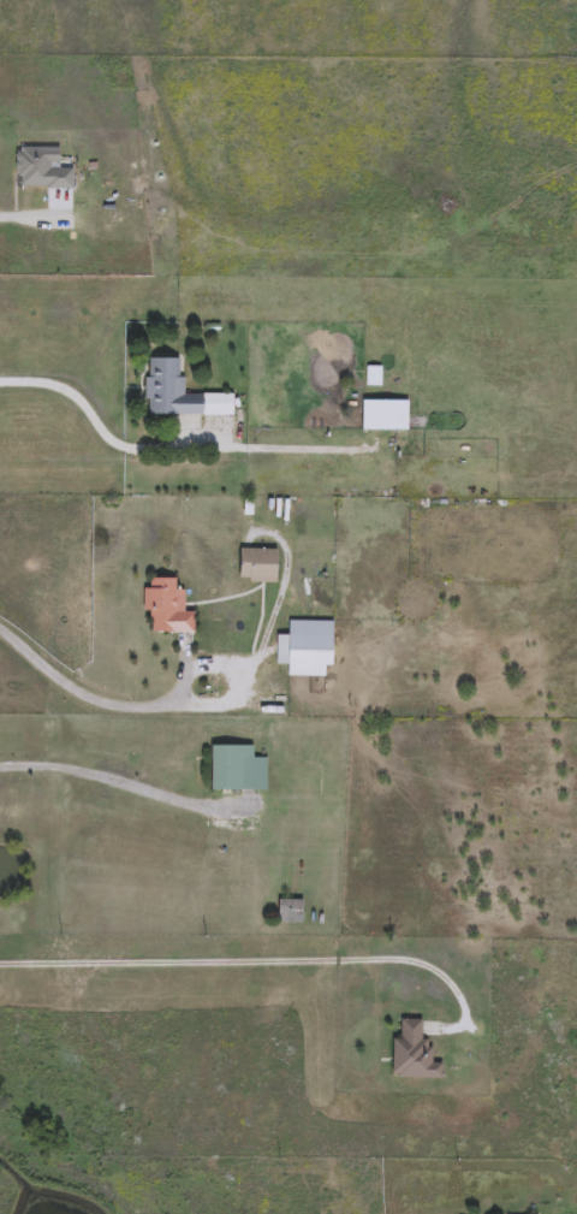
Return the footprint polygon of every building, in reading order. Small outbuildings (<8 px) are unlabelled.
[(72,168),(72,190),(17,190),(17,149),(60,149),(60,168),(72,168)] [(180,360),(180,396),(233,396),(233,418),(145,416),(145,360),(180,360)] [(408,402),(408,433),(362,433),(362,402),(408,402)] [(239,584),(239,551),(278,551),(278,584),(239,584)] [(176,580),(176,614),(194,614),(194,634),(150,634),(150,614),(145,614),(145,580),(176,580)] [(333,623),(333,668),(325,668),(325,679),(287,679),(287,665),(276,665),(276,638),(287,638),(287,623),(333,623)] [(254,747),(254,760),(266,760),(266,792),(209,792),(209,747),(254,747)] [(278,925),(278,902),(302,902),(302,925),(278,925)] [(442,1080),(393,1080),(393,1041),(400,1041),(400,1021),(422,1021),(422,1042),(432,1042),(432,1066),(442,1066),(442,1080)]
